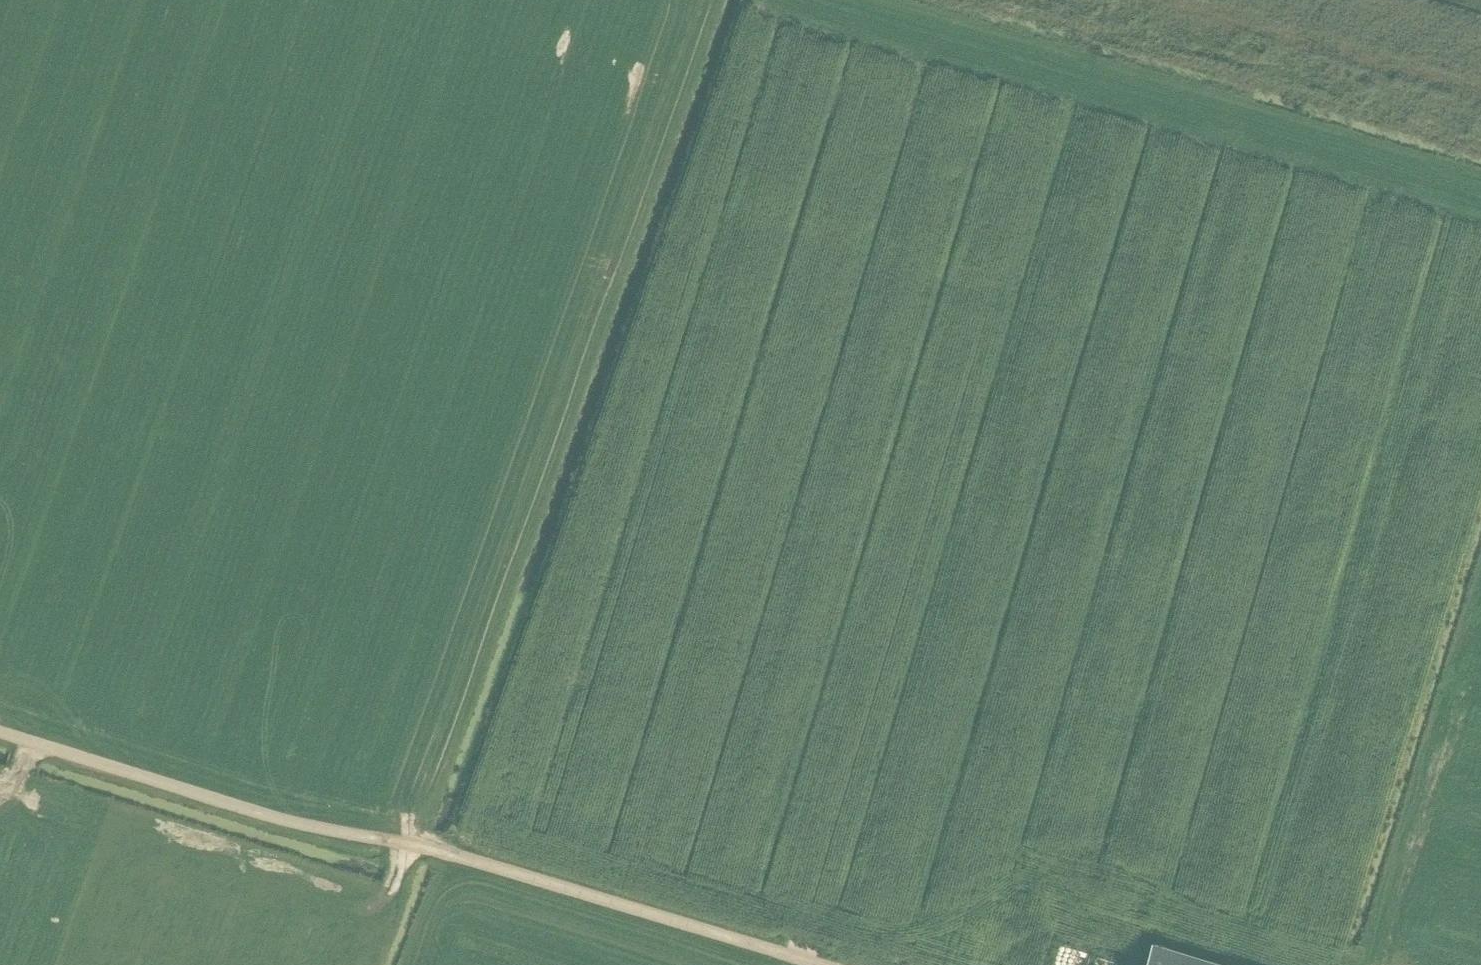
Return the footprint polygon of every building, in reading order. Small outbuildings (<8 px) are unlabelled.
[(1152,944),(1145,964),(1221,964),(1152,944)]
